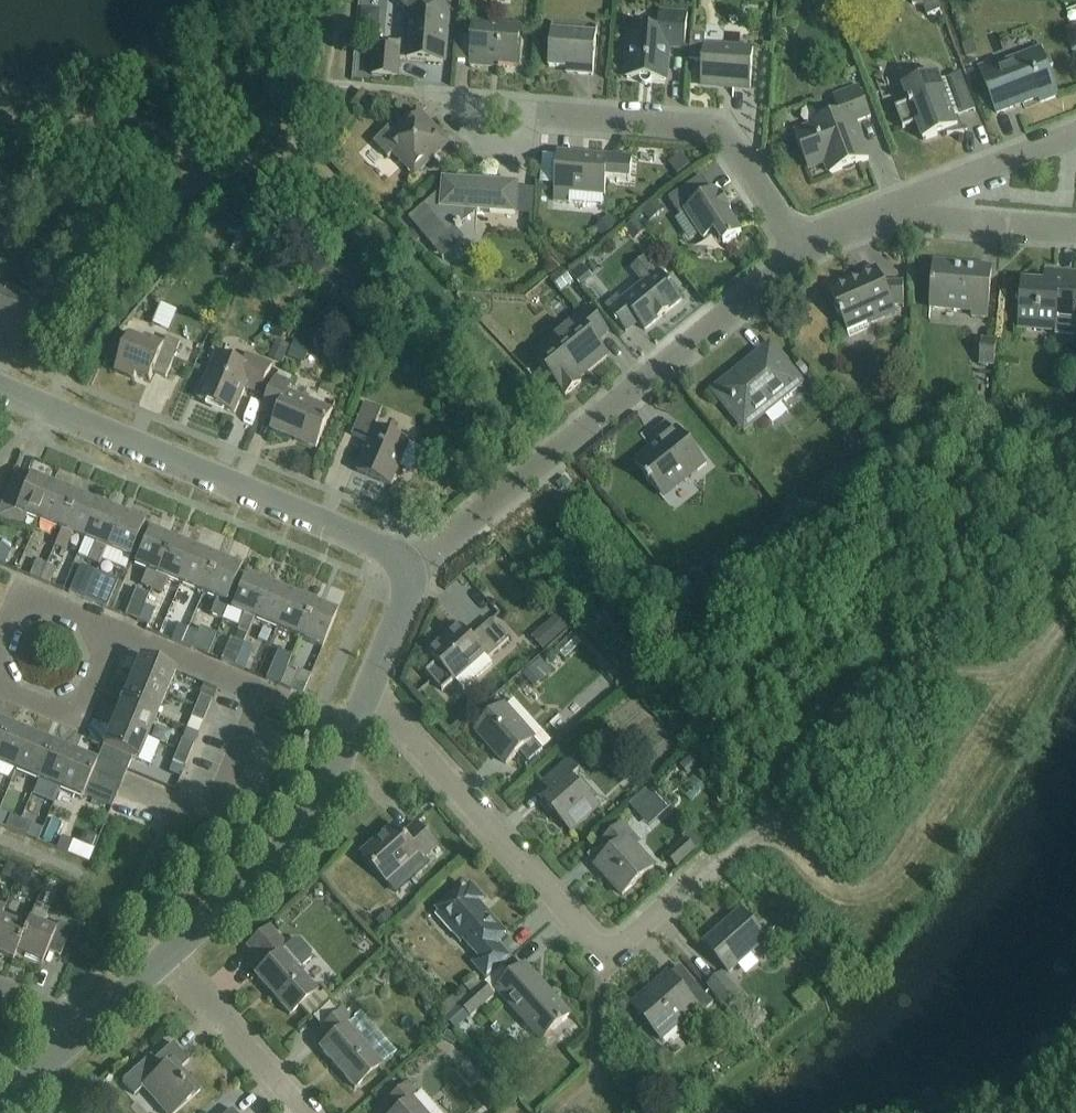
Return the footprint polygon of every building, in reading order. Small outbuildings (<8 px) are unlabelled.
[(408,60),(443,63),(448,0),(396,0),(411,13),(409,42),(400,42),(399,51),(374,49),(372,75),(398,77),(400,59),(408,60)] [(912,7),(923,7),(926,18),(940,13),(935,0),(912,0),(912,7)] [(362,11),(361,29),(378,30),(380,12),(362,11)] [(627,79),(641,80),(642,82),(644,84),(646,85),(649,85),(651,83),(652,80),(666,82),(669,49),(685,50),(688,14),(662,12),(661,31),(631,28),(630,48),(626,48),(625,61),(629,61),(627,79)] [(517,65),(521,28),(475,24),(471,66),(493,68),(493,63),(517,65)] [(594,76),(597,34),(552,31),(549,67),(579,69),(578,75),(594,76)] [(754,50),(704,47),(705,36),(692,35),(690,61),(703,62),(701,85),(751,89),(754,50)] [(974,42),(962,46),(967,59),(979,55),(974,42)] [(1048,69),(1053,67),(1049,54),(1043,57),(1041,50),(998,66),(996,61),(979,67),(997,114),(1039,98),(1041,103),(1058,96),(1048,69)] [(947,136),(964,133),(964,132),(960,133),(953,115),(974,107),(961,74),(941,82),(937,73),(903,87),(909,103),(896,109),(903,129),(917,124),(923,141),(946,132),(947,134),(947,136)] [(855,123),(871,117),(859,86),(833,96),(840,114),(812,125),(813,127),(795,134),(808,169),(826,162),(831,174),(869,160),(855,123)] [(438,149),(444,142),(430,127),(432,125),(420,112),(396,135),(390,129),(374,143),(389,159),(395,153),(403,162),(406,159),(419,172),(441,151),(438,149)] [(570,201),(604,204),(606,185),(630,187),(633,160),(582,155),(582,157),(557,155),(554,201),(570,202),(570,201)] [(678,178),(690,168),(681,157),(669,166),(678,178)] [(724,246),(742,234),(730,216),(731,210),(720,193),(714,192),(712,193),(702,177),(669,199),(680,216),(686,213),(704,240),(705,240),(709,245),(717,247),(722,243),(724,246)] [(423,208),(409,219),(416,228),(425,238),(435,250),(456,232),(456,231),(481,211),(515,214),(517,187),(466,183),(453,182),(423,208)] [(650,223),(664,212),(657,204),(643,215),(650,223)] [(605,222),(594,230),(603,242),(614,234),(605,222)] [(416,228),(407,235),(416,245),(425,238),(416,228)] [(264,250),(260,255),(260,261),(264,266),(271,266),(275,261),(275,255),(271,250),(264,250)] [(619,297),(606,307),(626,332),(638,322),(645,331),(683,300),(659,271),(647,257),(632,269),(644,284),(623,301),(619,297)] [(988,318),(992,271),(954,267),(954,265),(934,264),(930,308),(972,311),(972,317),(988,318)] [(893,305),(904,305),(904,283),(884,283),(877,267),(856,276),(857,278),(829,290),(849,336),(869,328),(867,324),(896,311),(893,305)] [(574,283),(562,270),(551,279),(562,293),(574,283)] [(1054,274),(1053,284),(1022,281),(1018,327),(1056,330),(1057,318),(1075,320),(1075,314),(1075,276),(1054,274)] [(9,334),(8,337),(22,343),(38,304),(0,288),(0,330),(9,334)] [(158,324),(176,329),(182,306),(165,301),(158,324)] [(588,308),(532,353),(566,396),(582,383),(579,379),(609,355),(598,342),(609,333),(588,308)] [(144,343),(131,338),(117,373),(136,381),(138,376),(151,381),(154,374),(167,379),(182,344),(167,338),(164,346),(146,338),(144,343)] [(997,341),(981,340),(979,364),(995,366),(997,341)] [(269,358),(282,363),(289,347),(276,341),(269,358)] [(295,343),(288,358),(304,365),(311,350),(295,343)] [(745,368),(744,366),(713,391),(728,409),(729,407),(745,427),(779,400),(780,402),(803,383),(790,367),(788,368),(771,347),(745,368)] [(244,366),(217,354),(199,399),(236,414),(246,388),(261,394),(273,365),(249,355),(244,366)] [(801,365),(794,370),(801,379),(808,373),(801,365)] [(317,448),(332,411),(289,393),(293,384),(277,378),(263,411),(278,417),(273,429),(317,448)] [(369,443),(357,472),(392,487),(410,442),(376,428),(383,410),(366,404),(353,436),(369,443)] [(654,434),(661,443),(635,463),(660,495),(694,467),(698,472),(707,464),(678,429),(674,432),(667,423),(654,434)] [(53,487),(29,477),(29,478),(15,472),(0,509),(0,520),(22,529),(27,517),(38,521),(53,487)] [(53,487),(38,521),(62,531),(76,497),(53,487)] [(76,497),(62,531),(55,547),(65,551),(72,536),(84,540),(98,506),(76,497)] [(121,516),(98,506),(84,540),(95,545),(88,561),(100,566),(107,550),(121,516)] [(144,525),(121,516),(107,550),(130,560),(144,525)] [(152,588),(173,541),(149,531),(134,565),(147,570),(142,583),(152,588)] [(173,541),(152,588),(162,592),(168,579),(181,585),(196,551),(173,541)] [(1,547),(0,549),(0,565),(5,566),(11,551),(1,547)] [(196,551),(181,585),(203,594),(218,560),(196,551)] [(241,569),(218,560),(203,594),(217,599),(210,616),(222,620),(229,604),(227,604),(241,569)] [(41,581),(47,567),(36,562),(30,577),(41,581)] [(81,565),(69,593),(76,596),(86,600),(92,586),(94,582),(98,573),(81,565)] [(56,571),(47,567),(41,581),(50,585),(56,571)] [(98,573),(94,582),(92,586),(86,600),(107,609),(119,582),(98,573)] [(234,667),(241,652),(244,644),(254,620),(268,586),(245,576),(231,610),(243,615),(233,638),(231,637),(221,661),(234,667)] [(291,596),(268,586),(254,620),(277,630),(291,596)] [(138,621),(144,607),(149,594),(135,588),(124,616),(138,621)] [(687,603),(696,594),(691,588),(682,596),(687,603)] [(291,596),(277,630),(300,639),(314,605),(291,596)] [(314,605),(300,639),(322,649),(336,615),(314,605)] [(144,607),(138,621),(148,626),(154,611),(144,607)] [(556,615),(544,626),(556,640),(568,629),(556,615)] [(442,692),(455,681),(464,691),(493,665),(488,658),(509,640),(491,621),(471,639),(461,628),(432,654),(439,662),(426,674),(442,692)] [(182,645),(188,631),(178,626),(172,641),(182,645)] [(197,634),(188,631),(182,645),(208,656),(218,634),(200,626),(197,634)] [(241,652),(234,667),(244,671),(254,648),(244,644),(241,652)] [(280,685),(286,671),(292,657),(278,650),(266,679),(280,685)] [(131,679),(164,693),(173,671),(140,657),(131,679)] [(525,677),(535,688),(553,673),(542,661),(525,677)] [(296,675),(286,671),(280,685),(302,695),(311,675),(298,669),(296,675)] [(164,693),(131,679),(122,701),(155,715),(164,693)] [(524,699),(525,683),(511,682),(510,698),(524,699)] [(205,685),(200,695),(211,700),(216,689),(205,685)] [(195,706),(207,711),(211,701),(200,697),(195,706)] [(513,699),(505,706),(477,731),(507,764),(520,753),(527,761),(542,748),(550,741),(513,699)] [(122,701),(112,723),(146,737),(155,715),(122,701)] [(207,711),(195,706),(191,717),(186,728),(198,733),(207,711)] [(112,723),(98,758),(126,769),(130,758),(137,760),(146,737),(112,723)] [(11,779),(15,769),(29,735),(7,726),(0,743),(0,774),(11,779)] [(198,733),(186,728),(177,750),(189,755),(198,733)] [(51,744),(29,735),(15,769),(38,778),(51,744)] [(51,744),(38,778),(60,787),(74,754),(51,744)] [(189,755),(177,750),(172,761),(184,766),(189,755)] [(96,763),(74,754),(60,787),(82,797),(83,794),(111,806),(116,794),(88,783),(93,770),(96,763)] [(98,758),(96,763),(93,770),(121,782),(126,769),(98,758)] [(691,758),(680,768),(689,778),(700,768),(691,758)] [(572,831),(599,807),(573,778),(579,773),(569,762),(536,791),(572,831)] [(93,770),(88,783),(116,794),(121,782),(93,770)] [(701,770),(689,781),(701,794),(713,784),(701,770)] [(633,801),(655,823),(674,805),(652,782),(633,801)] [(15,832),(21,819),(0,810),(0,826),(15,832)] [(31,823),(21,819),(15,832),(26,836),(31,823)] [(397,825),(364,854),(388,882),(391,885),(423,856),(425,858),(439,846),(419,823),(406,835),(397,825)] [(610,853),(597,865),(624,895),(655,868),(629,838),(632,835),(623,824),(601,843),(610,853)] [(685,837),(666,854),(677,867),(696,849),(702,843),(689,828),(682,834),(685,837)] [(68,854),(73,841),(61,836),(56,849),(68,854)] [(21,869),(16,881),(28,886),(33,874),(32,874),(21,869)] [(488,977),(511,956),(499,942),(508,934),(481,904),(485,900),(472,884),(467,889),(464,885),(437,909),(480,958),(475,963),(488,977)] [(704,944),(730,973),(767,940),(741,911),(704,944)] [(34,912),(30,923),(17,954),(43,965),(48,953),(60,958),(72,928),(59,923),(55,933),(43,928),(47,918),(34,912)] [(377,924),(385,933),(397,922),(390,913),(377,924)] [(0,922),(0,957),(13,962),(17,954),(27,931),(0,920),(0,922)] [(318,990),(299,968),(311,957),(312,951),(300,937),(294,937),(287,943),(270,924),(247,944),(265,964),(255,973),(291,1014),(318,990)] [(77,925),(69,944),(71,944),(80,948),(87,929),(77,925)] [(526,966),(498,991),(542,1040),(570,1015),(526,966)] [(669,974),(633,1006),(662,1039),(697,1008),(703,1014),(713,1004),(695,984),(685,992),(669,974)] [(722,975),(709,986),(729,1009),(743,998),(722,975)] [(476,977),(465,987),(473,995),(475,993),(483,985),(476,977)] [(473,995),(461,1005),(460,1006),(449,1015),(449,1016),(458,1028),(471,1016),(494,996),(484,984),(483,985),(475,993),(473,995)] [(453,999),(443,1008),(449,1015),(460,1006),(453,999)] [(754,1007),(743,1017),(750,1026),(761,1015),(754,1007)] [(361,1012),(353,1018),(344,1008),(322,1028),(331,1038),(320,1047),(355,1087),(382,1063),(395,1051),(361,1012)] [(687,1033),(673,1039),(679,1053),(693,1047),(687,1033)] [(456,1048),(460,1040),(447,1034),(443,1042),(456,1048)] [(201,1091),(181,1068),(189,1061),(173,1043),(154,1060),(151,1056),(122,1082),(135,1096),(146,1086),(170,1112),(176,1112),(201,1091)] [(394,1112),(426,1112),(412,1098),(418,1092),(409,1082),(387,1101),(396,1112),(394,1112)]
